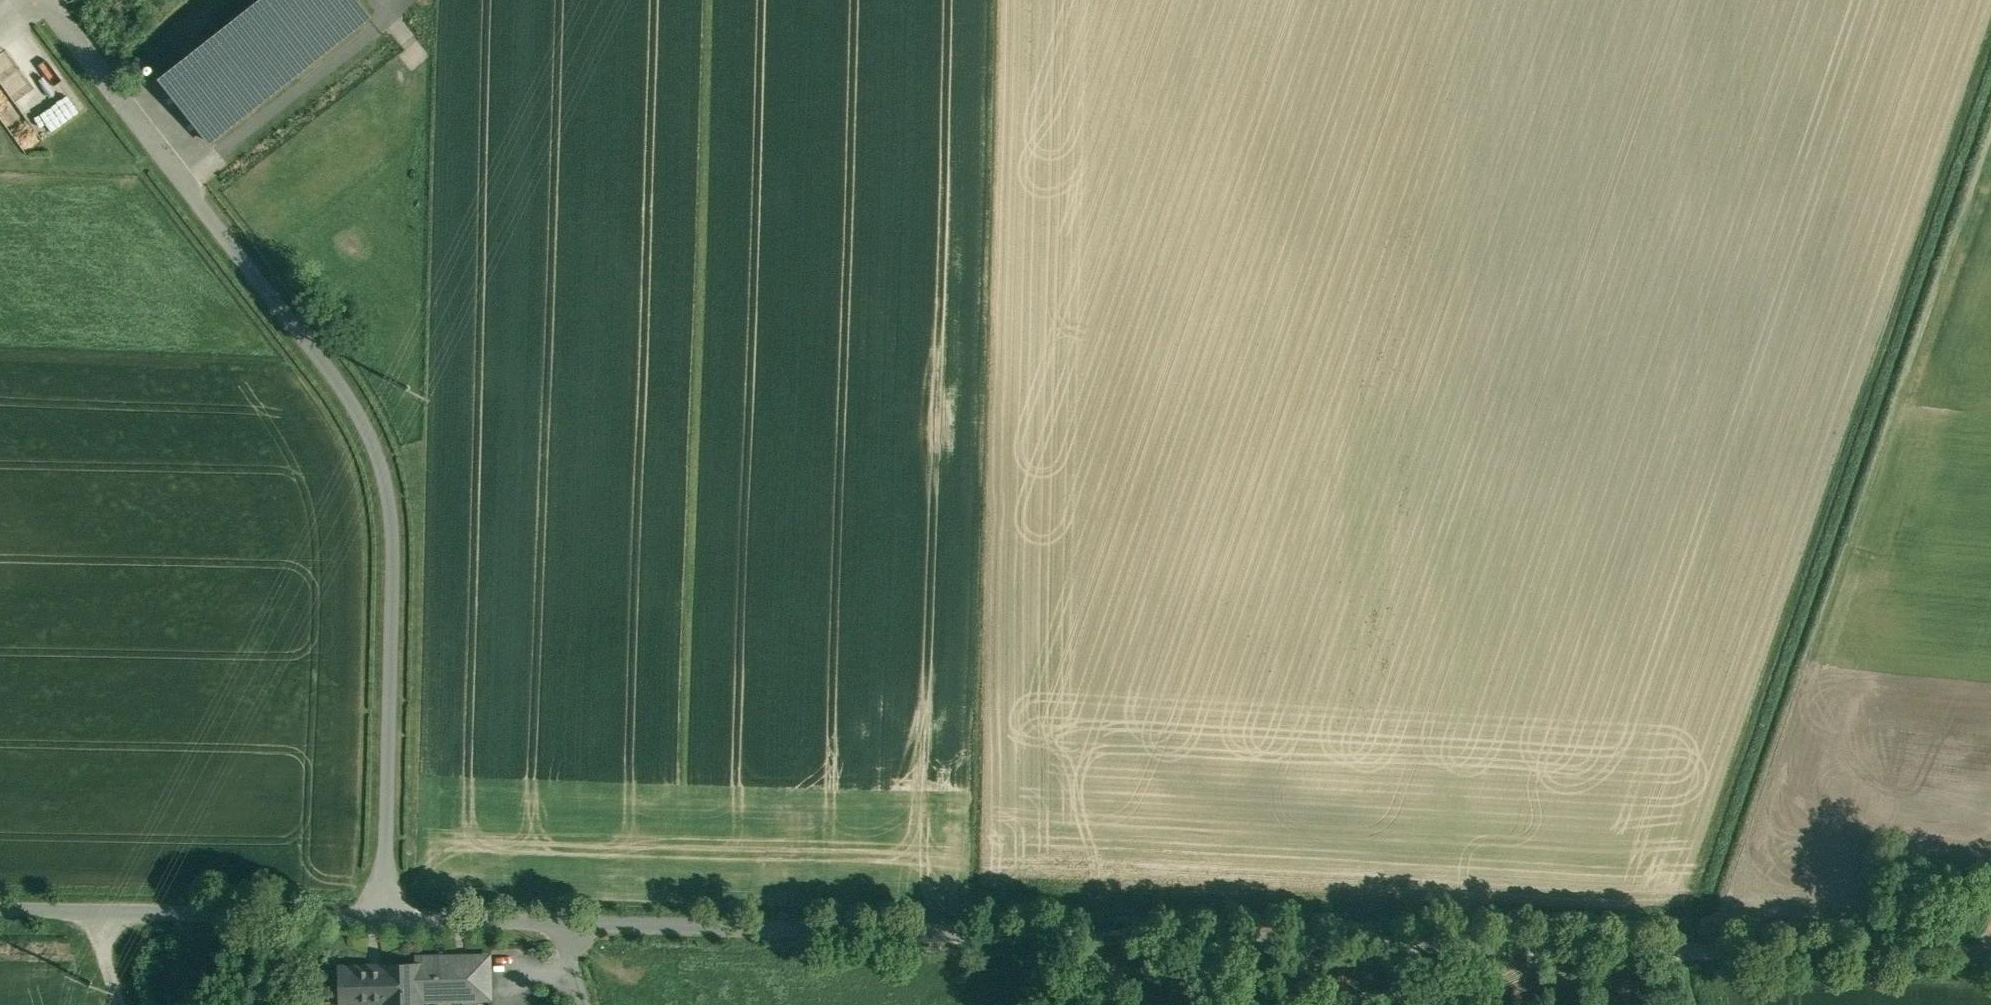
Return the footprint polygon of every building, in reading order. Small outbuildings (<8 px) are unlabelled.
[(161,79),(209,141),(368,16),(355,0),(262,0),(161,79)] [(342,967),(343,1002),(384,1001),(384,1004),(421,1004),(420,991),(458,990),(457,963),(342,967)]
